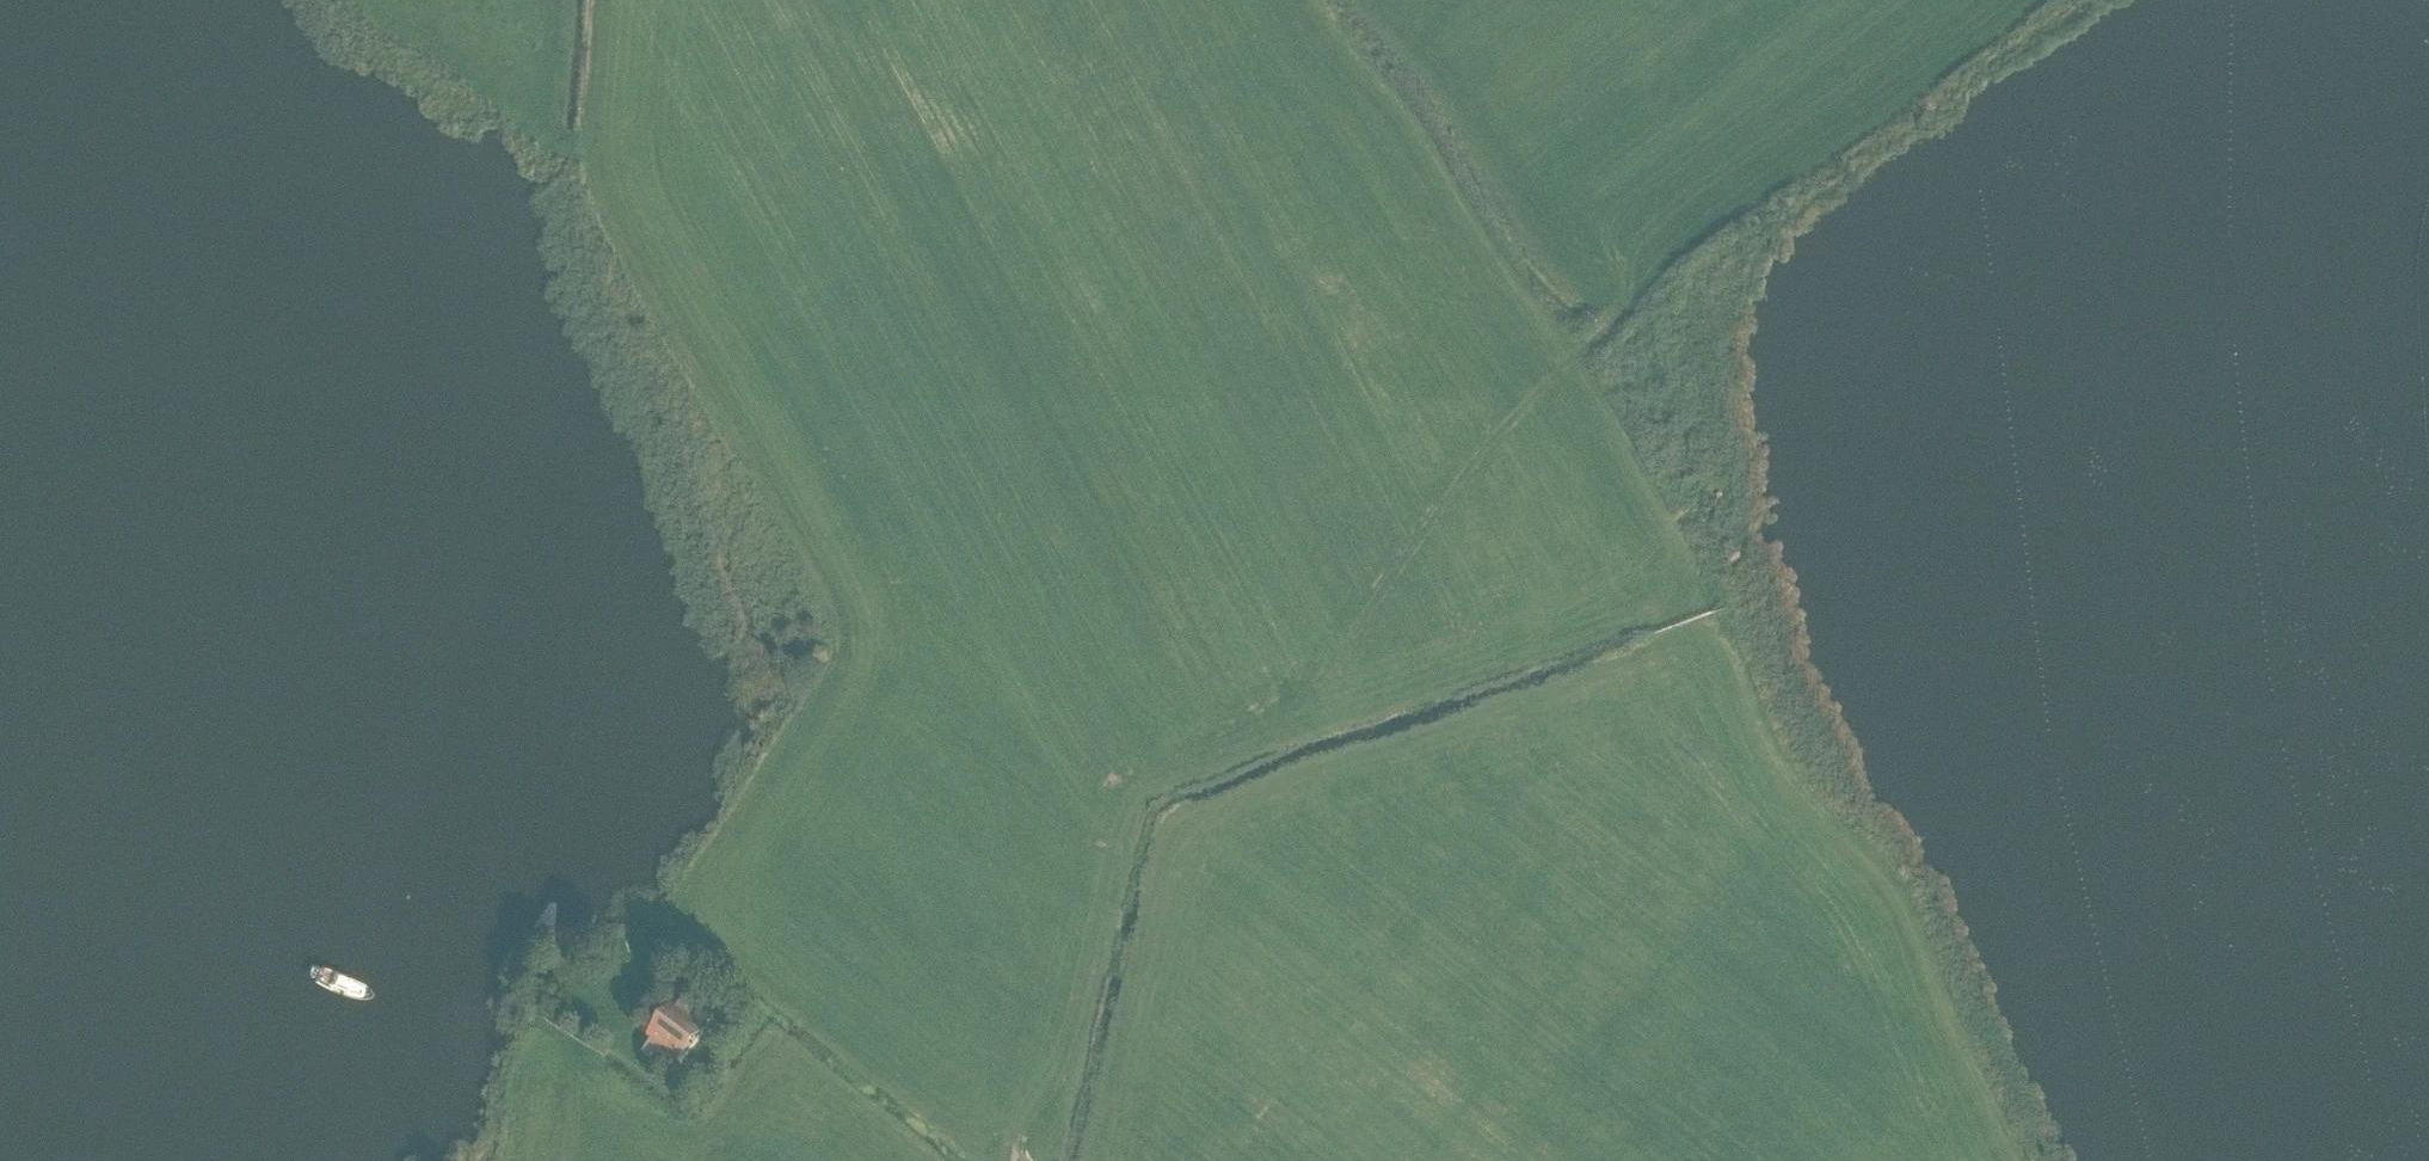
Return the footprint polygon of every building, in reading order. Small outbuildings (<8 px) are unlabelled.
[(700,1029),(708,1017),(683,998),(674,1010),(670,1007),(647,1038),(652,1042),(643,1053),(666,1070),(675,1058),(681,1063),(704,1032),(700,1029)]
